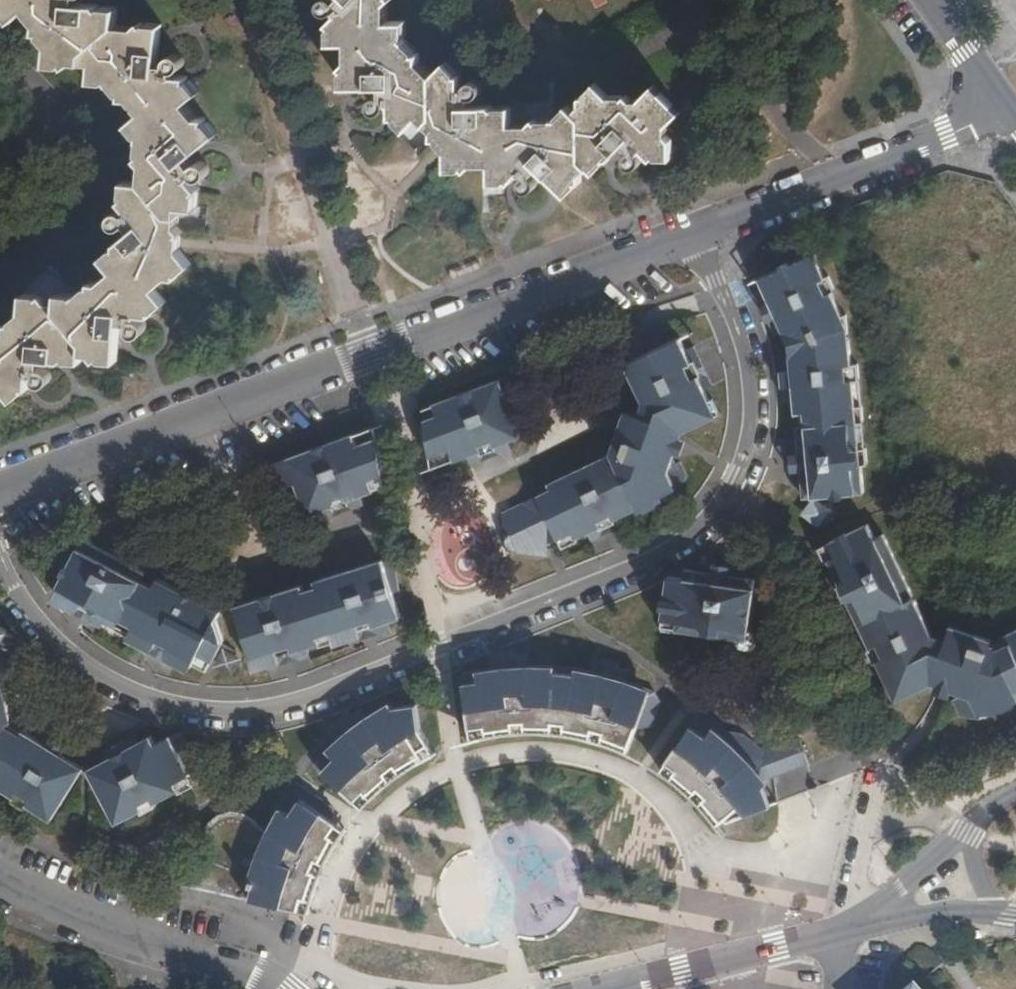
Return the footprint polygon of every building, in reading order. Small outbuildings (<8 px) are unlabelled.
[(1,6),(5,5),(5,10),(13,19),(26,7),(39,23),(38,30),(42,31),(42,35),(50,47),(50,62),(63,64),(65,62),(69,64),(74,60),(93,62),(92,80),(107,81),(109,79),(120,92),(124,92),(124,96),(131,97),(143,112),(129,123),(138,134),(141,135),(140,152),(142,155),(140,158),(144,162),(142,183),(124,181),(121,194),(126,197),(121,200),(130,211),(126,215),(120,212),(115,212),(112,218),(113,224),(118,226),(123,226),(127,222),(133,230),(118,243),(118,247),(114,247),(104,256),(114,270),(99,282),(93,282),(92,285),(88,285),(76,295),(60,293),(59,301),(50,301),(43,295),(40,297),(38,295),(25,294),(22,311),(13,318),(12,322),(8,323),(7,330),(0,336),(0,388),(3,386),(14,398),(25,391),(24,387),(28,387),(29,373),(35,373),(35,380),(41,384),(45,385),(49,382),(50,375),(48,370),(40,368),(41,358),(61,359),(65,357),(68,360),(81,360),(82,352),(93,353),(97,358),(100,356),(103,359),(116,360),(119,322),(129,322),(130,328),(133,333),(136,334),(140,333),(144,330),(145,325),(143,321),(137,318),(137,313),(151,314),(152,310),(156,310),(166,301),(154,288),(169,275),(177,276),(178,272),(181,272),(191,264),(180,250),(181,236),(179,233),(181,231),(177,225),(179,205),(197,206),(198,193),(196,190),(198,187),(190,177),(194,174),(199,177),(201,177),(205,176),(208,172),(208,167),(204,163),(200,162),(196,163),(193,166),(188,159),(217,132),(208,121),(204,121),(204,117),(197,116),(185,102),(199,91),(190,80),(186,81),(186,76),(174,75),(174,70),(179,69),(183,64),(182,60),(180,56),(174,54),(169,56),(168,64),(158,63),(160,23),(148,22),(145,24),(142,22),(137,26),(116,24),(118,6),(105,4),(102,7),(98,3),(79,1),(79,0),(0,0),(0,4),(1,6)] [(680,110),(655,86),(641,99),(628,97),(627,95),(623,96),(621,94),(606,94),(595,83),(586,92),(586,97),(582,97),(582,103),(575,110),(569,104),(558,114),(558,118),(541,117),(537,120),(534,119),(530,123),(511,124),(511,105),(497,105),(495,108),(489,105),(471,105),(471,96),(476,95),(480,91),(480,85),(478,82),(471,81),(466,85),(465,89),(461,90),(461,76),(456,75),(456,72),(447,63),(434,75),(420,60),(420,53),(416,53),(416,50),(403,37),(405,36),(405,21),(387,21),(387,2),(389,0),(337,0),(336,1),(336,0),(323,0),(320,4),(324,10),(329,11),(336,9),(339,13),(330,22),(333,25),(330,27),(330,41),(348,41),(348,62),(344,66),(346,68),(343,71),(343,84),(383,84),(383,93),(375,95),(371,102),(372,106),(376,109),(381,110),(386,106),(387,101),(394,101),(393,115),(398,115),(398,119),(407,127),(420,115),(434,129),(433,137),(439,137),(438,142),(442,145),(448,151),(448,169),(462,169),(464,166),(468,168),(473,163),(491,163),(491,181),(505,181),(507,178),(511,179),(520,171),(524,175),(520,179),(521,186),(526,189),(531,188),(535,185),(536,179),(532,173),(539,166),(567,192),(577,182),(577,179),(580,179),(581,171),(588,165),(594,171),(604,161),(604,157),(609,157),(623,144),(629,150),(625,155),(626,161),(630,165),(635,165),(639,161),(640,157),(636,153),(642,147),(652,157),(654,154),(657,156),(671,156),(671,138),(666,134),(666,124),(680,110)] [(793,257),(762,272),(770,288),(761,292),(781,335),(790,330),(797,343),(797,358),(790,358),(793,405),(802,404),(802,413),(813,413),(813,431),(805,431),(805,443),(797,443),(801,488),(810,488),(811,502),(871,496),(865,419),(857,326),(818,252),(796,264),(793,257)] [(680,432),(689,428),(715,416),(703,392),(711,388),(691,347),(684,350),(678,339),(625,364),(650,414),(647,420),(680,432)] [(525,398),(516,374),(437,404),(441,415),(424,421),(431,468),(468,455),(471,463),(486,457),(484,450),(496,446),(499,453),(514,447),(510,436),(521,433),(510,403),(525,398)] [(351,432),(270,462),(280,485),(295,480),(309,511),(320,506),(323,515),(335,510),(332,503),(346,498),(349,504),(363,499),(360,490),(382,482),(375,434),(354,443),(351,432)] [(587,533),(590,540),(603,534),(599,527),(612,521),(616,528),(629,522),(624,512),(658,498),(656,490),(677,481),(680,479),(682,474),(682,471),(680,466),(678,466),(676,464),(665,467),(651,438),(637,445),(619,438),(612,455),(550,483),(554,491),(503,511),(505,522),(510,547),(528,550),(573,533),(575,537),(587,533)] [(486,457),(499,453),(496,446),(484,450),(486,457)] [(332,503),(335,510),(349,504),(346,498),(332,503)] [(816,530),(823,530),(826,529),(829,526),(831,521),(830,516),(825,511),(821,511),(815,512),(811,516),(810,520),(812,526),(816,530)] [(599,527),(603,534),(616,528),(612,521),(599,527)] [(838,578),(828,582),(847,621),(857,617),(868,640),(858,644),(874,679),(943,651),(938,648),(886,541),(880,544),(872,530),(825,552),(838,578)] [(70,558),(55,585),(61,589),(59,594),(67,598),(63,606),(76,612),(78,607),(94,615),(91,620),(102,626),(106,617),(145,637),(141,644),(156,652),(158,648),(170,655),(168,659),(180,665),(185,656),(208,668),(222,638),(216,617),(219,609),(162,579),(158,586),(145,579),(148,573),(87,542),(77,562),(70,558)] [(398,589),(392,551),(313,578),(315,584),(302,588),(300,582),(235,605),(254,658),(264,655),(270,668),(281,664),(279,655),(294,651),(296,659),(312,654),(307,643),(347,630),(351,642),(364,638),(362,628),(377,624),(378,633),(387,631),(387,618),(401,613),(393,597),(389,597),(389,591),(398,589)] [(658,630),(733,639),(745,640),(752,584),(740,583),(742,574),(697,567),(696,575),(682,574),(681,583),(665,581),(658,630)] [(78,607),(76,612),(91,620),(94,615),(78,607)] [(364,638),(378,633),(377,624),(362,628),(364,638)] [(7,655),(17,639),(0,629),(0,656),(7,655)] [(978,637),(970,663),(958,668),(967,695),(960,698),(958,702),(958,707),(962,712),(971,712),(991,704),(994,711),(1015,703),(1015,638),(997,645),(978,637)] [(156,652),(168,659),(170,655),(158,648),(156,652)] [(228,669),(235,669),(241,664),(242,659),(240,654),(237,651),(231,650),(227,651),(222,656),(221,661),(223,665),(228,669)] [(279,655),(281,664),(296,659),(294,651),(279,655)] [(946,653),(943,651),(874,679),(876,683),(887,679),(897,700),(922,688),(929,691),(934,689),(946,653)] [(492,669),(462,679),(471,742),(490,737),(507,735),(525,733),(546,734),(569,736),(597,743),(616,750),(628,755),(636,732),(647,702),(643,701),(644,692),(625,688),(628,680),(629,676),(608,669),(604,686),(592,684),(593,677),(581,674),(564,670),(551,669),(529,667),(529,656),(503,655),(503,673),(492,673),(492,669)] [(899,705),(929,691),(922,688),(897,700),(899,705)] [(647,702),(636,732),(652,728),(654,704),(647,702)] [(435,755),(419,728),(415,704),(397,711),(394,706),(371,715),(367,706),(341,716),(350,734),(342,743),(338,739),(337,740),(314,767),(362,810),(380,792),(401,775),(435,755)] [(52,824),(85,774),(77,768),(81,760),(43,737),(39,745),(14,729),(10,712),(0,715),(0,792),(52,824)] [(721,814),(726,822),(770,806),(765,792),(760,785),(752,770),(771,757),(749,739),(744,744),(738,739),(733,744),(701,719),(690,721),(666,761),(684,774),(708,798),(721,814)] [(121,824),(195,785),(180,759),(193,753),(183,735),(158,749),(153,740),(142,746),(137,737),(99,758),(104,768),(93,774),(121,824)] [(804,746),(771,757),(752,770),(760,785),(765,792),(815,774),(804,746)] [(182,881),(184,886),(201,891),(283,909),(303,896),(306,887),(316,865),(325,850),(338,832),(336,820),(300,796),(287,801),(287,804),(278,820),(280,828),(269,845),(255,838),(251,830),(244,826),(231,830),(230,826),(213,830),(198,849),(199,856),(199,863),(192,876),(182,881)]
